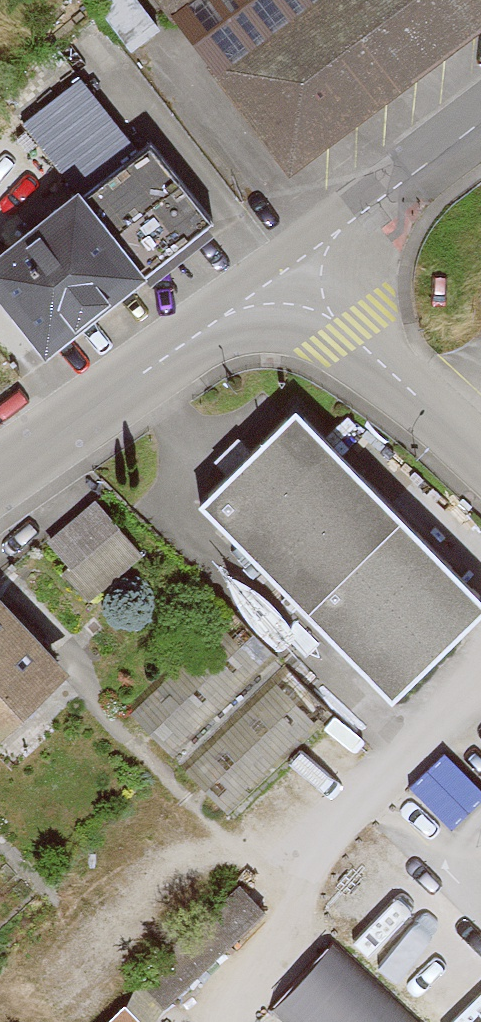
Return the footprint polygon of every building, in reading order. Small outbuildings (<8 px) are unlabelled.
[(276,161),(480,9),(480,0),(156,0),(276,161)] [(63,167),(122,119),(84,72),(25,120),(63,167)] [(0,250),(0,262),(73,345),(222,214),(162,145),(115,186),(97,165),(0,250)] [(204,506),(399,696),(480,612),(480,592),(295,412),(204,506)] [(97,495),(46,539),(92,592),(143,548),(97,495)] [(0,584),(0,734),(75,664),(0,584)] [(290,1021),(424,1021),(336,940),(273,1007),(290,1021)] [(105,1021),(152,1021),(130,999),(105,1021)]
